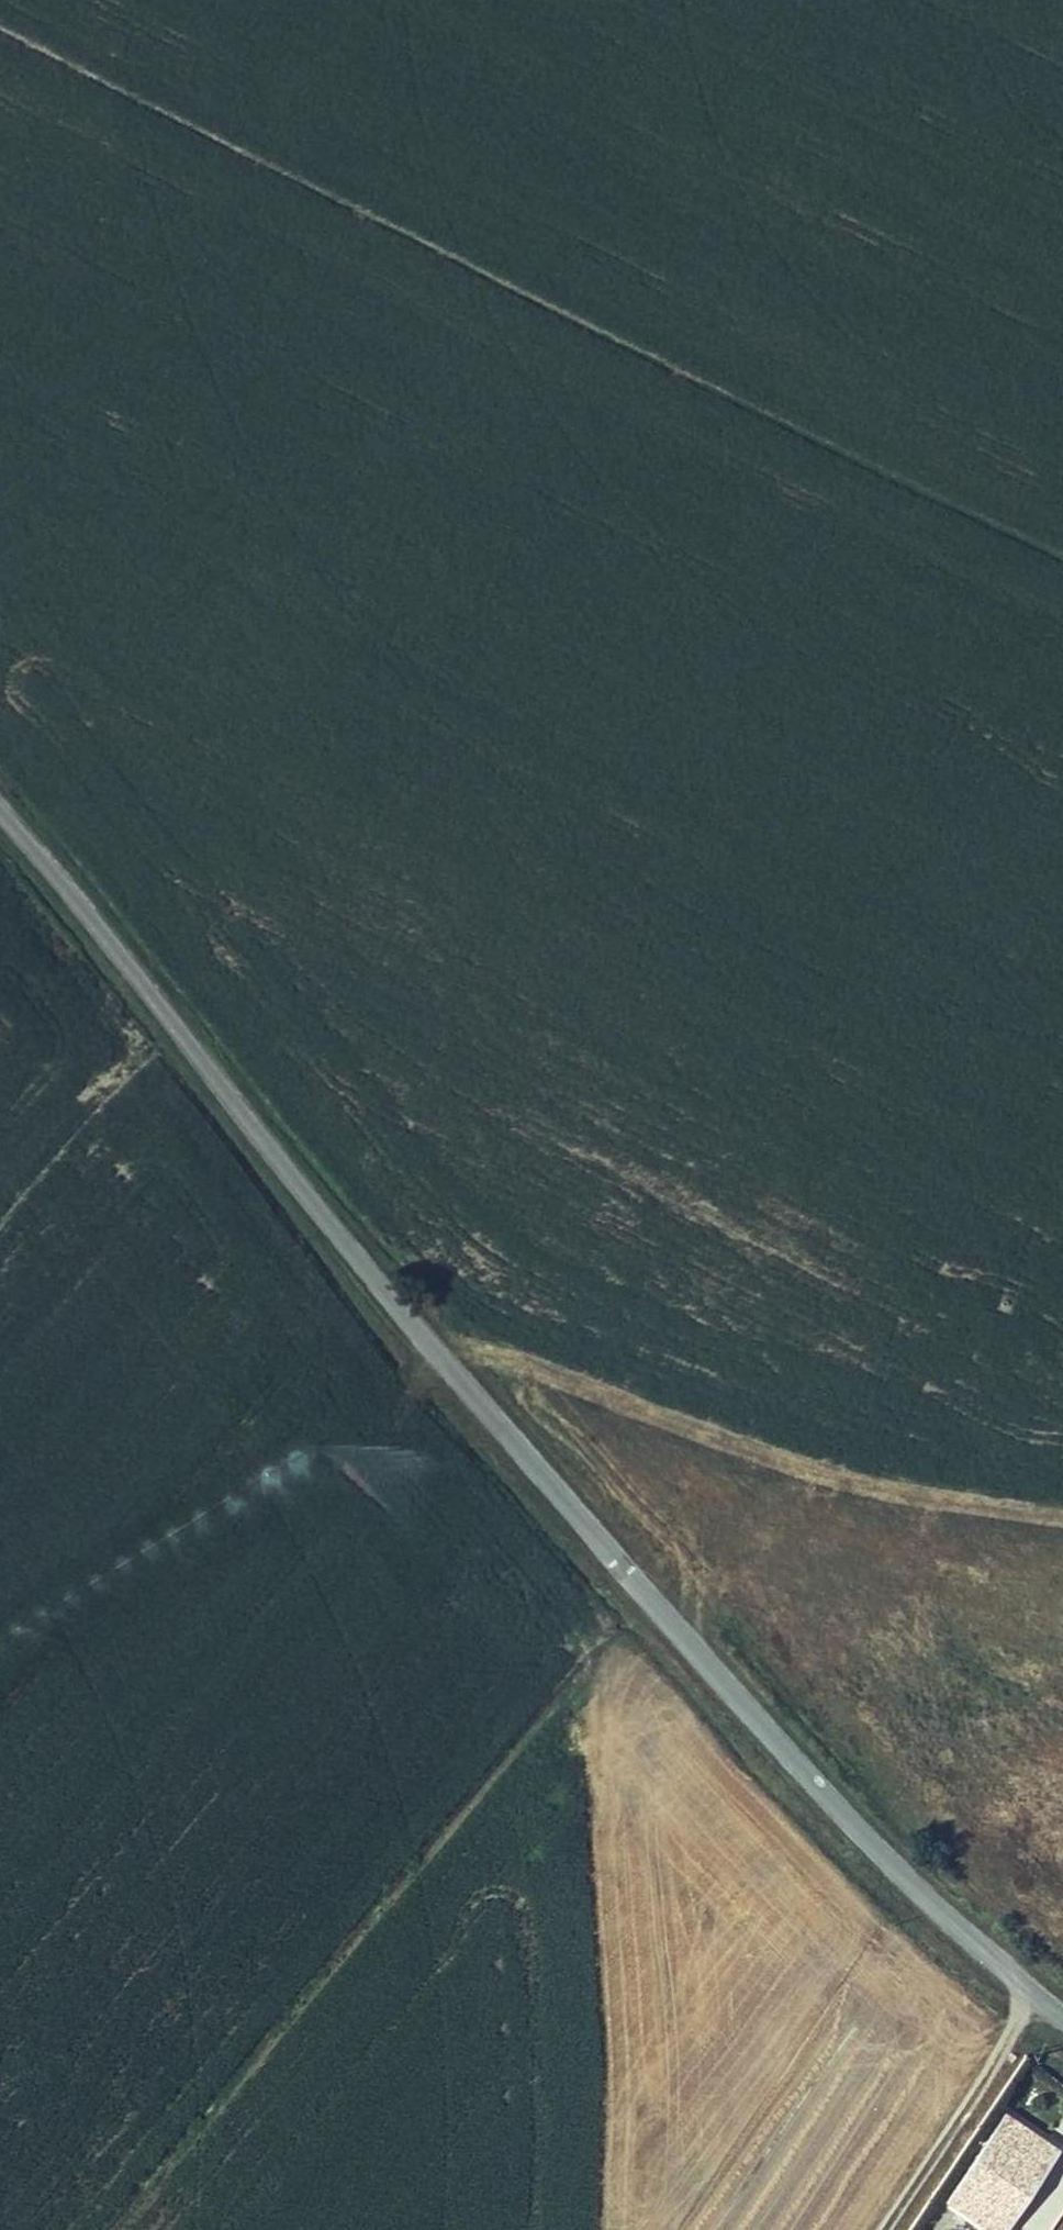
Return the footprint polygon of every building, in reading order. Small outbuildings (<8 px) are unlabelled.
[(949,2205),(986,2229),(995,2229),(1052,2146),(1009,2117),(949,2205)]
